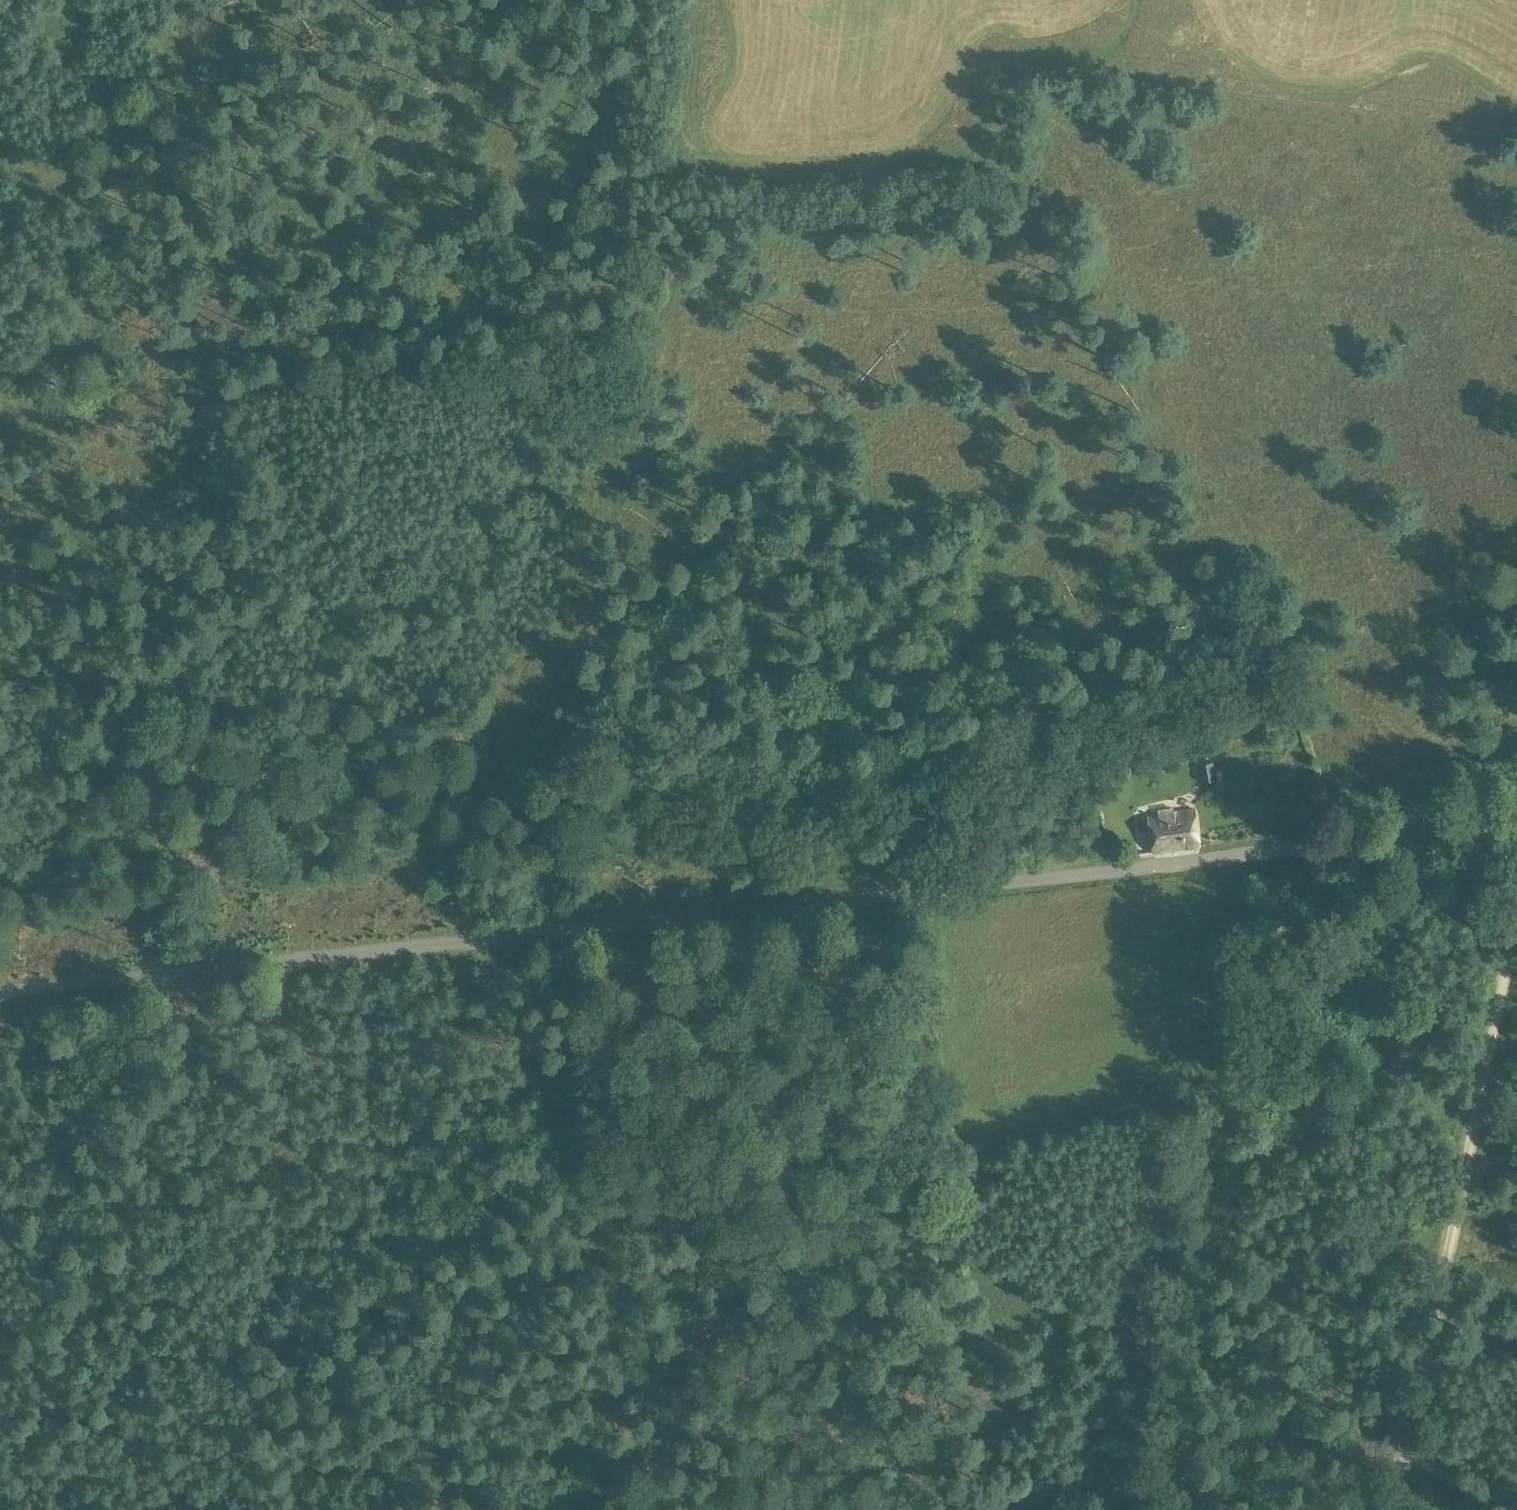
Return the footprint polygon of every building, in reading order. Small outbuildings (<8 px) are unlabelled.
[(1197,766),(1200,785),(1218,782),(1215,762),(1197,766)] [(1149,818),(1154,853),(1201,847),(1196,812),(1149,818)] [(1145,817),(1134,820),(1143,852),(1153,850),(1145,817)]
